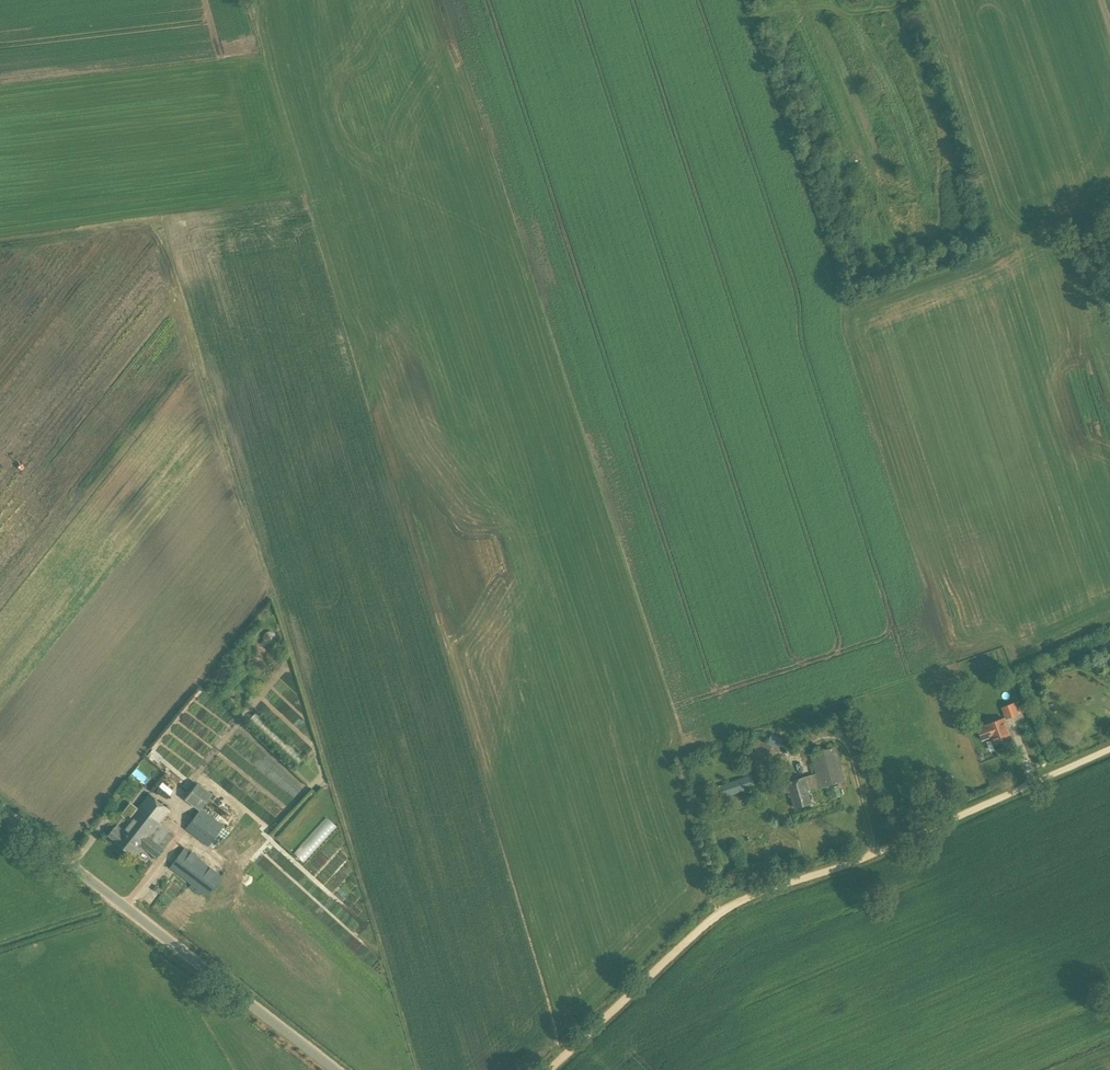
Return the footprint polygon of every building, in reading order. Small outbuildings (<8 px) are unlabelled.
[(1006,719),(1019,714),(1014,702),(1001,708),(1006,719)] [(1015,743),(1004,719),(975,730),(979,742),(991,737),(996,750),(1015,743)] [(820,788),(846,782),(836,746),(810,754),(815,774),(806,777),(786,782),(791,796),(792,796),(795,807),(812,802),(808,791),(819,788),(820,788)] [(717,799),(755,787),(751,775),(713,788),(717,799)] [(184,800),(199,810),(184,830),(208,847),(223,825),(201,809),(212,794),(196,783),(184,800)] [(158,824),(169,810),(149,795),(128,821),(124,817),(115,828),(114,828),(108,835),(115,840),(115,841),(132,854),(140,844),(156,857),(173,836),(158,824)] [(209,898),(212,895),(210,893),(223,876),(184,847),(169,868),(209,898)] [(160,889),(155,886),(152,890),(157,894),(160,889)]
